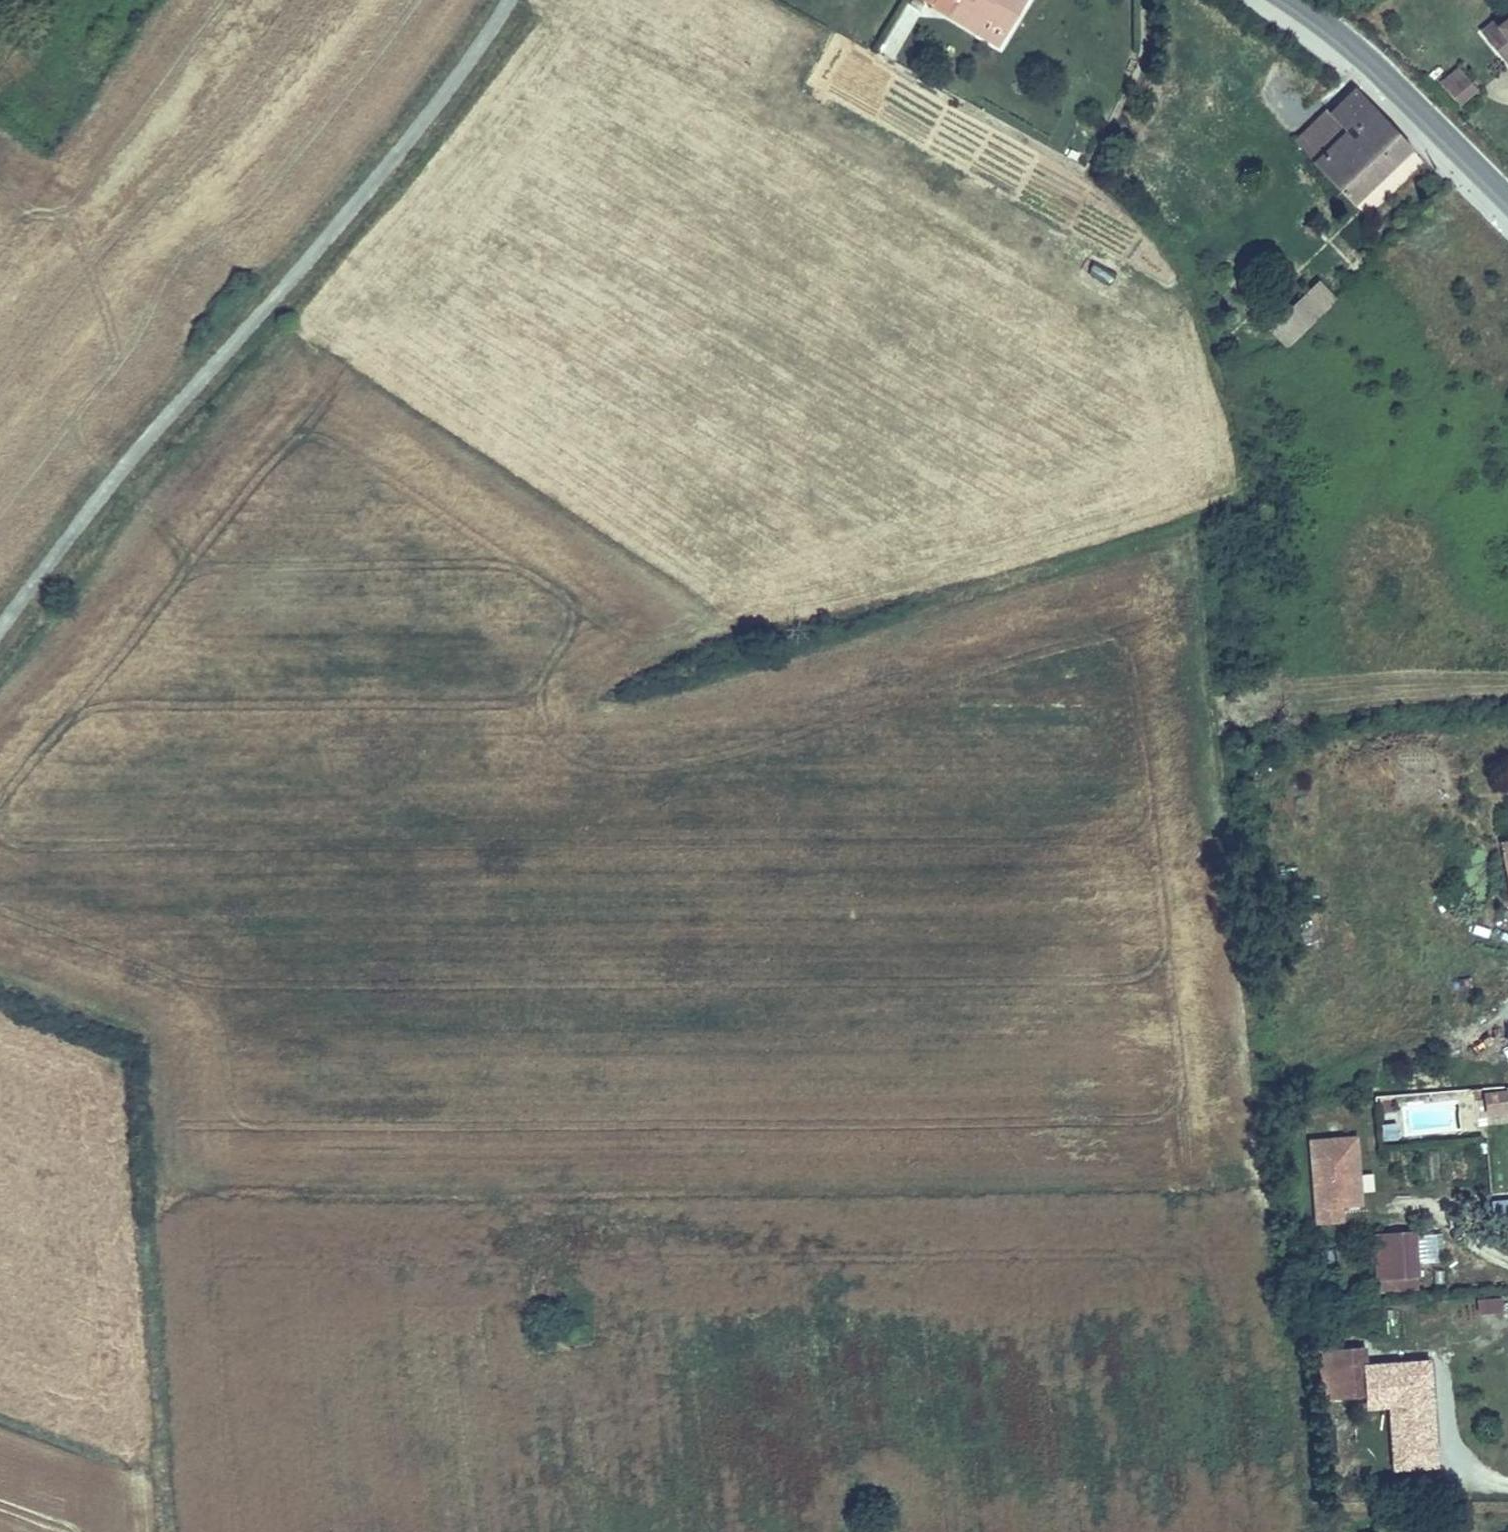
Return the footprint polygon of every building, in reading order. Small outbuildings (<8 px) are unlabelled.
[(984,13),(991,0),(960,0),(984,13)] [(1496,25),(1478,38),(1507,75),(1507,26),(1501,31),(1496,25)] [(1459,108),(1478,91),(1456,66),(1438,83),(1459,108)] [(1350,207),(1415,148),(1355,94),(1330,118),(1348,136),(1313,168),(1350,207)] [(1290,142),(1313,168),(1348,136),(1330,118),(1323,110),(1290,142)] [(1315,269),(1273,310),(1288,325),(1329,284),(1315,269)] [(1288,325),(1273,310),(1263,318),(1279,334),(1288,325)] [(1362,1205),(1356,1138),(1312,1141),(1318,1209),(1341,1207),(1362,1205)] [(1342,1222),(1341,1207),(1318,1209),(1319,1224),(1342,1222)] [(1414,1273),(1411,1226),(1371,1230),(1375,1277),(1414,1273)] [(1501,1299),(1478,1299),(1478,1312),(1501,1312),(1501,1299)] [(1362,1347),(1319,1351),(1323,1401),(1367,1398),(1368,1407),(1390,1405),(1395,1469),(1437,1466),(1429,1361),(1363,1366),(1362,1347)]
